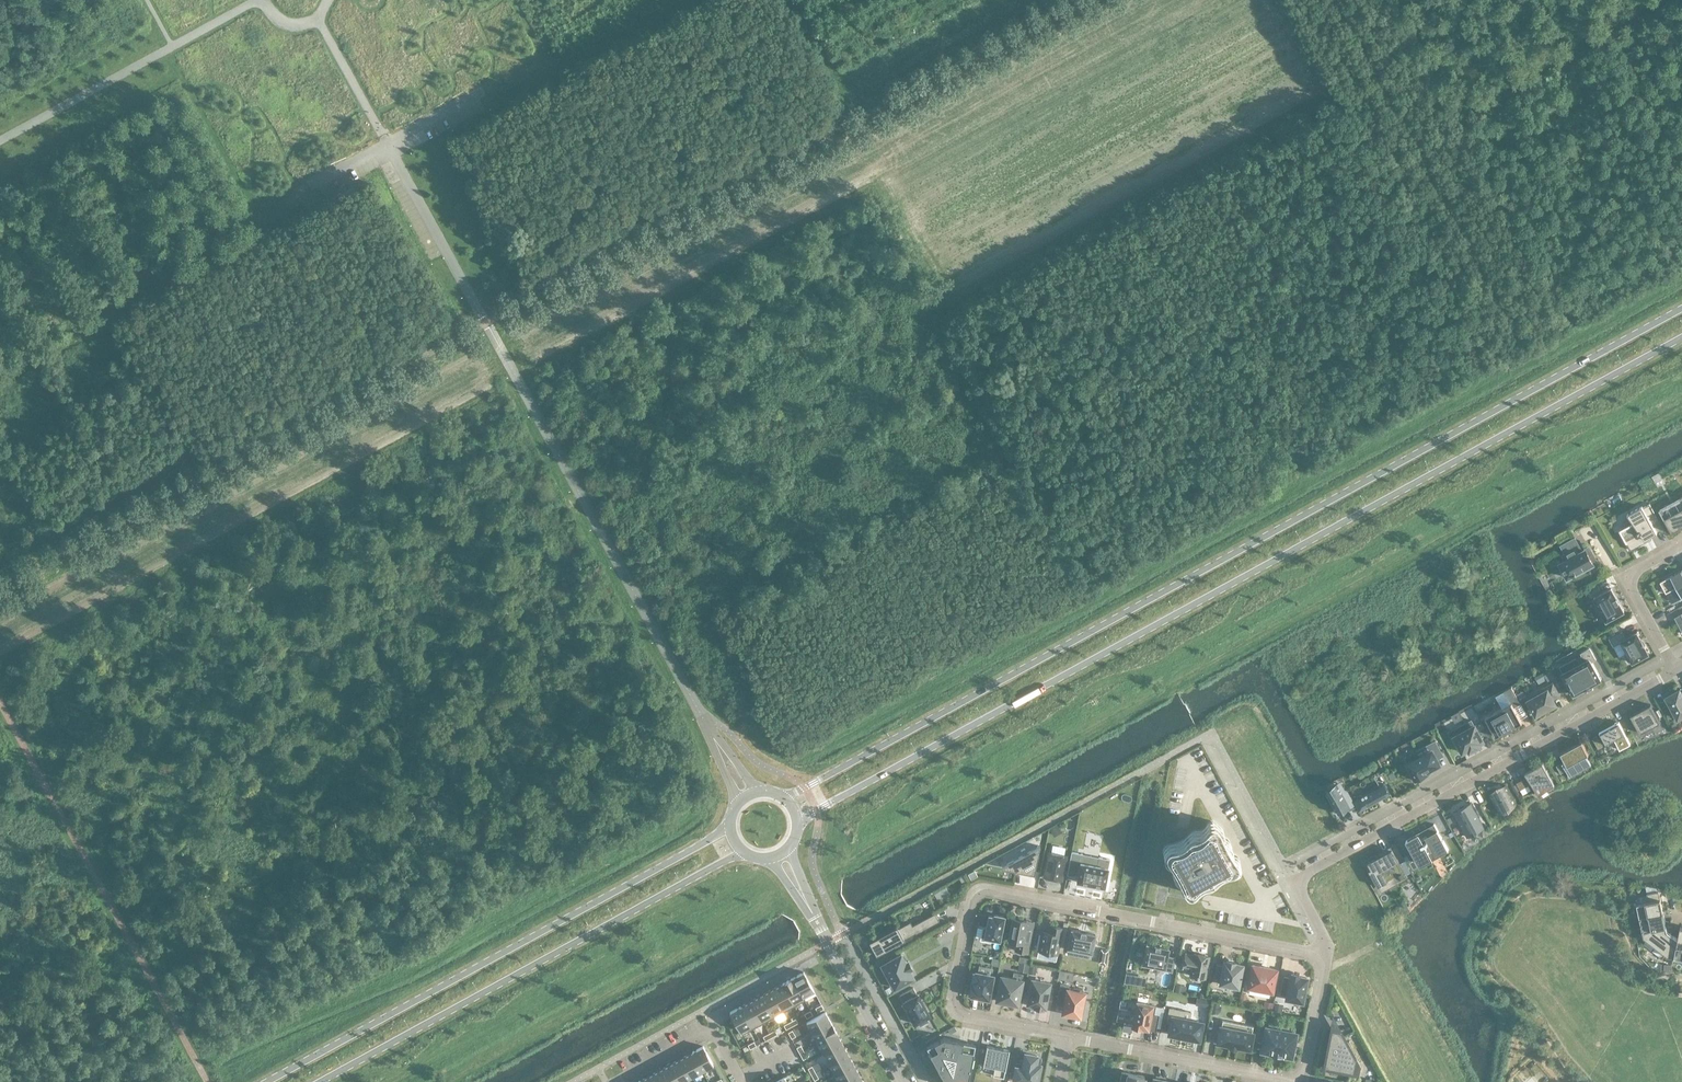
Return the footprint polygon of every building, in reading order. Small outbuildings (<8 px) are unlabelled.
[(1681,525),(1681,496),(1659,509),(1671,533),(1681,527),(1681,526),(1681,525)] [(1636,522),(1619,531),(1630,550),(1631,550),(1631,549),(1651,538),(1650,536),(1655,533),(1656,534),(1657,533),(1647,516),(1654,513),(1650,504),(1643,508),(1642,507),(1631,513),(1636,522)] [(1576,573),(1596,562),(1588,548),(1579,553),(1576,548),(1579,546),(1575,538),(1560,545),(1565,553),(1562,555),(1565,560),(1560,563),(1567,578),(1573,575),(1574,575),(1576,574),(1576,573)] [(1681,570),(1660,582),(1666,593),(1668,591),(1674,602),(1681,598),(1681,572),(1681,570)] [(1619,603),(1616,597),(1612,589),(1611,588),(1610,589),(1595,597),(1594,598),(1594,599),(1598,606),(1597,607),(1596,609),(1598,613),(1601,614),(1602,613),(1606,620),(1606,621),(1607,620),(1623,612),(1624,611),(1623,610),(1623,611),(1619,603)] [(1648,653),(1644,646),(1641,640),(1637,633),(1637,632),(1635,633),(1636,633),(1625,638),(1622,632),(1609,638),(1613,646),(1621,641),(1627,653),(1624,654),(1629,662),(1631,660),(1632,662),(1647,654),(1648,654),(1648,653)] [(1576,659),(1560,667),(1563,673),(1562,673),(1573,693),(1573,694),(1574,695),(1575,694),(1584,689),(1591,685),(1600,680),(1601,680),(1600,679),(1591,662),(1596,659),(1589,648),(1581,653),(1585,661),(1579,664),(1576,659)] [(1553,684),(1543,689),(1545,691),(1528,701),(1536,715),(1544,711),(1545,710),(1547,709),(1548,709),(1555,704),(1552,699),(1559,695),(1553,684)] [(1666,697),(1678,719),(1681,716),(1681,695),(1679,690),(1666,697)] [(1511,727),(1512,728),(1522,723),(1512,703),(1485,718),(1496,737),(1506,731),(1506,730),(1511,727)] [(1630,715),(1640,733),(1660,722),(1653,709),(1650,704),(1645,707),(1630,715)] [(1462,733),(1454,737),(1458,742),(1455,744),(1459,752),(1462,750),(1463,752),(1469,749),(1470,751),(1480,746),(1479,743),(1483,741),(1475,726),(1474,726),(1471,720),(1459,727),(1462,733)] [(1618,722),(1599,732),(1606,745),(1614,740),(1620,749),(1630,743),(1618,722)] [(1598,737),(1593,739),(1598,749),(1603,746),(1598,737)] [(1419,758),(1408,764),(1410,768),(1410,769),(1414,776),(1417,780),(1432,772),(1431,769),(1440,764),(1436,758),(1443,755),(1435,741),(1428,745),(1415,752),(1419,758)] [(1582,742),(1560,753),(1565,761),(1562,762),(1570,776),(1591,765),(1585,755),(1588,753),(1582,742)] [(1554,785),(1542,763),(1524,773),(1538,795),(1554,785)] [(1556,765),(1560,773),(1564,771),(1560,763),(1556,765)] [(1526,778),(1513,785),(1516,790),(1529,783),(1526,778)] [(1377,801),(1390,794),(1385,784),(1354,801),(1352,798),(1348,800),(1338,781),(1326,788),(1328,791),(1326,792),(1338,814),(1351,807),(1352,809),(1356,807),(1359,812),(1378,802),(1377,801)] [(1490,794),(1500,812),(1515,803),(1506,786),(1490,794)] [(1523,797),(1532,791),(1529,786),(1520,792),(1523,797)] [(1453,812),(1467,837),(1484,827),(1471,802),(1453,812)] [(1408,839),(1407,839),(1420,864),(1431,858),(1427,853),(1435,849),(1438,854),(1447,849),(1448,851),(1449,850),(1434,824),(1433,825),(1434,826),(1408,840),(1408,839)] [(1057,825),(1049,829),(1053,835),(1060,831),(1057,825)] [(1215,825),(1166,851),(1187,890),(1236,863),(1215,825)] [(1034,875),(1039,846),(1006,864),(1009,870),(1034,875)] [(1383,854),(1366,864),(1378,886),(1395,877),(1398,882),(1406,878),(1407,878),(1408,878),(1390,846),(1390,847),(1390,848),(1382,852),(1383,854)] [(1071,851),(1066,875),(1077,877),(1076,881),(1076,880),(1076,882),(1077,882),(1087,884),(1088,884),(1092,885),(1093,885),(1103,887),(1104,887),(1104,886),(1109,859),(1098,857),(1097,865),(1081,862),(1082,854),(1071,851)] [(1066,855),(1048,852),(1044,876),(1061,880),(1066,855)] [(968,874),(971,880),(977,876),(974,871),(968,874)] [(1013,891),(1035,894),(1036,882),(1014,880),(1013,891)] [(1658,891),(1647,893),(1648,901),(1636,904),(1639,917),(1663,912),(1658,891)] [(1663,912),(1639,917),(1642,931),(1666,926),(1663,912)] [(939,921),(934,913),(912,926),(910,922),(898,928),(897,926),(869,942),(876,955),(904,940),(904,939),(915,933),(916,934),(939,921)] [(1004,916),(994,915),(994,917),(988,916),(986,927),(983,927),(980,940),(990,942),(990,938),(999,940),(1004,916)] [(1026,921),(1012,918),(1008,940),(1016,941),(1015,950),(1027,952),(1032,929),(1025,927),(1026,921)] [(1062,928),(1058,952),(1062,953),(1068,923),(1062,922),(1061,927),(1062,928)] [(1061,927),(1049,925),(1048,933),(1041,931),(1038,950),(1057,954),(1058,952),(1062,928),(1061,927)] [(1674,957),(1677,939),(1667,931),(1666,926),(1642,931),(1643,937),(1667,955),(1674,957)] [(1071,931),(1067,948),(1091,952),(1092,949),(1093,949),(1094,941),(1093,940),(1094,935),(1095,934),(1093,934),(1086,932),(1085,932),(1081,931),(1079,931),(1072,930),(1071,929),(1070,931),(1071,931)] [(1147,944),(1146,944),(1146,945),(1143,963),(1142,963),(1142,964),(1143,964),(1149,965),(1148,970),(1157,972),(1158,967),(1164,968),(1163,970),(1171,971),(1174,958),(1167,956),(1168,949),(1168,948),(1167,948),(1147,944)] [(981,947),(980,955),(990,957),(992,949),(981,947)] [(1193,955),(1185,953),(1182,968),(1190,970),(1189,975),(1205,978),(1209,956),(1193,953),(1193,955)] [(901,954),(881,965),(894,988),(913,977),(901,954)] [(1235,962),(1226,960),(1226,962),(1224,961),(1223,966),(1216,964),(1214,977),(1221,979),(1220,983),(1237,986),(1242,965),(1235,964),(1235,962)] [(1036,965),(1029,964),(1027,973),(1034,974),(1036,965)] [(1276,969),(1252,965),(1248,986),(1271,991),(1276,969)] [(1138,973),(1126,970),(1124,982),(1136,984),(1138,973)] [(1059,971),(1058,978),(1067,980),(1068,972),(1059,971)] [(803,972),(792,978),(803,997),(803,996),(813,991),(803,972)] [(992,976),(976,972),(976,974),(973,973),(972,980),(974,981),(973,987),(971,986),(969,994),(972,994),(971,995),(988,998),(992,976)] [(1023,974),(1013,972),(1012,978),(1001,976),(996,1000),(997,1000),(998,999),(1004,1000),(1004,1001),(1017,1004),(1023,974)] [(1299,974),(1291,972),(1290,978),(1283,977),(1280,994),(1286,995),(1286,998),(1302,1001),(1306,978),(1298,976),(1299,974)] [(794,1006),(805,1000),(803,996),(803,997),(792,978),(782,983),(794,1006)] [(1049,983),(1032,980),(1027,1003),(1035,1005),(1034,1007),(1043,1009),(1043,1006),(1045,1007),(1049,983)] [(782,983),(771,989),(784,1011),(794,1006),(782,983)] [(1060,984),(1058,998),(1059,998),(1059,997),(1064,998),(1064,999),(1065,999),(1062,1013),(1080,1016),(1084,992),(1082,992),(1082,989),(1073,988),(1073,990),(1068,989),(1069,985),(1060,984)] [(1176,985),(1174,992),(1182,994),(1184,986),(1176,985)] [(913,988),(899,995),(903,1002),(902,1003),(914,1024),(917,1022),(919,1026),(927,1021),(925,1018),(929,1016),(925,1007),(924,1007),(922,1003),(922,1002),(917,994),(916,995),(913,988)] [(773,1017),(784,1011),(771,989),(761,995),(771,1014),(773,1017)] [(773,1017),(771,1014),(761,995),(751,1000),(761,1019),(763,1023),(773,1017)] [(763,1023),(761,1019),(751,1000),(740,1006),(751,1025),(753,1029),(763,1023)] [(1155,1006),(1136,1002),(1132,1026),(1141,1028),(1142,1027),(1147,1028),(1147,1029),(1155,1031),(1159,1015),(1154,1014),(1155,1006)] [(1211,1012),(1217,1014),(1218,1011),(1220,1011),(1221,1007),(1219,1007),(1220,1004),(1214,1002),(1211,1012)] [(1264,1002),(1263,1009),(1271,1010),(1273,1004),(1264,1002)] [(1274,1003),(1272,1011),(1281,1012),(1282,1005),(1274,1003)] [(753,1029),(751,1025),(740,1006),(729,1012),(742,1034),(753,1029)] [(1198,1039),(1199,1038),(1202,1023),(1202,1022),(1201,1022),(1189,1020),(1190,1012),(1169,1008),(1166,1022),(1170,1022),(1169,1032),(1168,1032),(1168,1034),(1169,1034),(1180,1036),(1181,1036),(1185,1037),(1186,1037),(1197,1039),(1198,1039)] [(806,1022),(812,1033),(831,1023),(825,1012),(806,1022)] [(1232,1022),(1222,1020),(1221,1025),(1219,1025),(1216,1043),(1250,1049),(1253,1032),(1251,1031),(1252,1026),(1242,1024),(1241,1029),(1231,1027),(1232,1022)] [(837,1033),(831,1023),(812,1033),(818,1043),(837,1033)] [(1276,1024),(1270,1023),(1268,1024),(1268,1027),(1266,1027),(1261,1050),(1268,1052),(1268,1053),(1272,1054),(1274,1053),(1278,1054),(1279,1055),(1283,1056),(1284,1055),(1291,1056),(1296,1033),(1293,1032),(1294,1029),(1293,1028),(1287,1027),(1286,1028),(1285,1031),(1276,1029),(1277,1026),(1276,1024)] [(1339,1031),(1331,1029),(1324,1066),(1352,1071),(1354,1058),(1339,1031)] [(818,1043),(823,1054),(842,1043),(837,1033),(818,1043)] [(943,1037),(926,1046),(945,1081),(967,1081),(975,1044),(943,1037)] [(767,1048),(778,1043),(776,1038),(764,1043),(767,1048)] [(823,1054),(829,1064),(848,1054),(842,1043),(823,1054)] [(987,1045),(986,1044),(982,1066),(983,1066),(983,1065),(994,1067),(992,1075),(1003,1078),(1009,1049),(1008,1049),(1008,1050),(999,1048),(987,1046),(987,1045)] [(703,1046),(692,1052),(702,1071),(713,1065),(703,1046)] [(692,1052),(681,1058),(692,1077),(702,1071),(692,1052)] [(1016,1067),(1013,1079),(1026,1081),(1036,1081),(1040,1065),(1039,1065),(1041,1058),(1036,1057),(1036,1055),(1025,1053),(1022,1068),(1016,1067)] [(829,1064),(835,1075),(854,1064),(848,1054),(829,1064)] [(671,1063),(681,1081),(682,1081),(692,1077),(681,1058),(671,1063)] [(1268,1069),(1281,1072),(1283,1065),(1269,1062),(1268,1069)] [(661,1069),(668,1081),(681,1081),(671,1063),(661,1069)] [(839,1081),(846,1081),(859,1075),(854,1064),(835,1075),(839,1081)] [(650,1075),(654,1081),(668,1081),(661,1069),(650,1075)] [(1121,1072),(1119,1081),(1143,1081),(1144,1076),(1142,1076),(1141,1076),(1138,1075),(1121,1072)]
